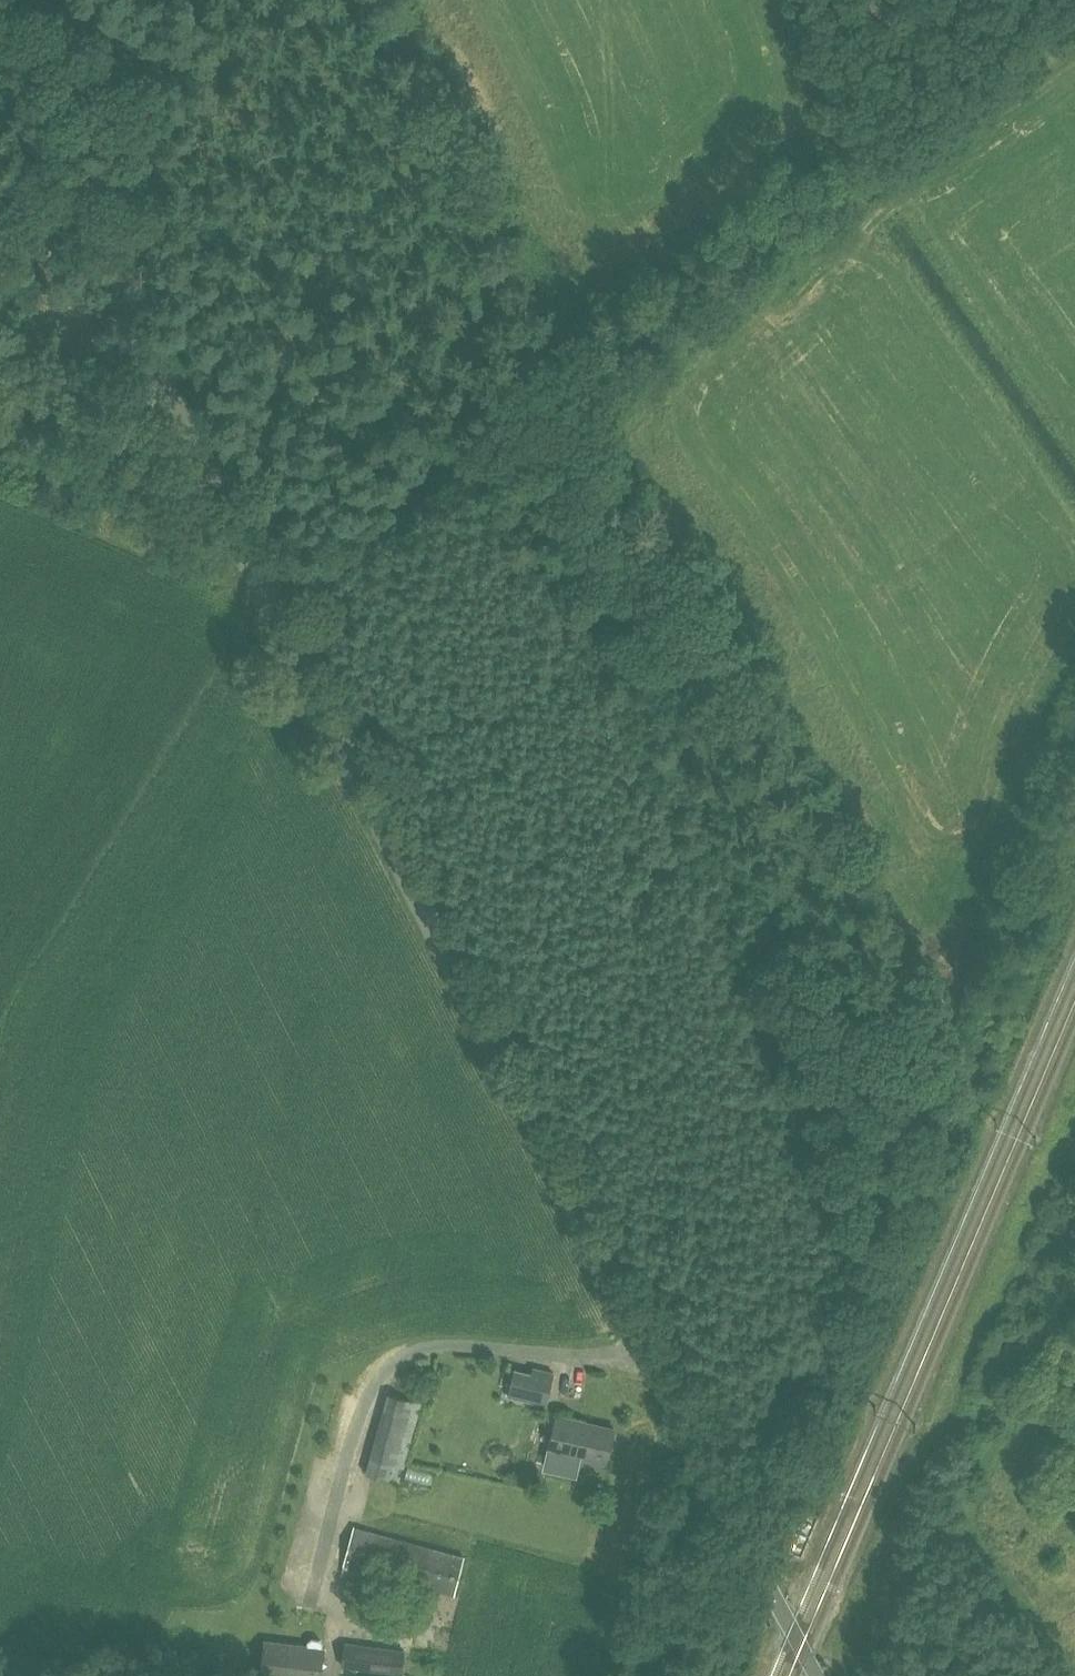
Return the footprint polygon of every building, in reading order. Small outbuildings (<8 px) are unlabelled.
[(513,1367),(507,1397),(548,1405),(555,1371),(532,1366),(531,1370),(513,1367)] [(366,1472),(401,1482),(423,1403),(388,1393),(366,1472)] [(550,1450),(606,1463),(614,1427),(558,1414),(550,1450)] [(344,1565),(455,1595),(465,1554),(355,1524),(344,1565)] [(420,1610),(431,1610),(431,1599),(422,1598),(420,1610)] [(272,1675),(321,1675),(325,1647),(323,1647),(323,1644),(320,1639),(313,1638),(309,1642),(309,1645),(266,1639),(261,1674),(272,1675)] [(366,1670),(402,1675),(405,1649),(347,1641),(343,1667),(362,1669),(366,1670)]
